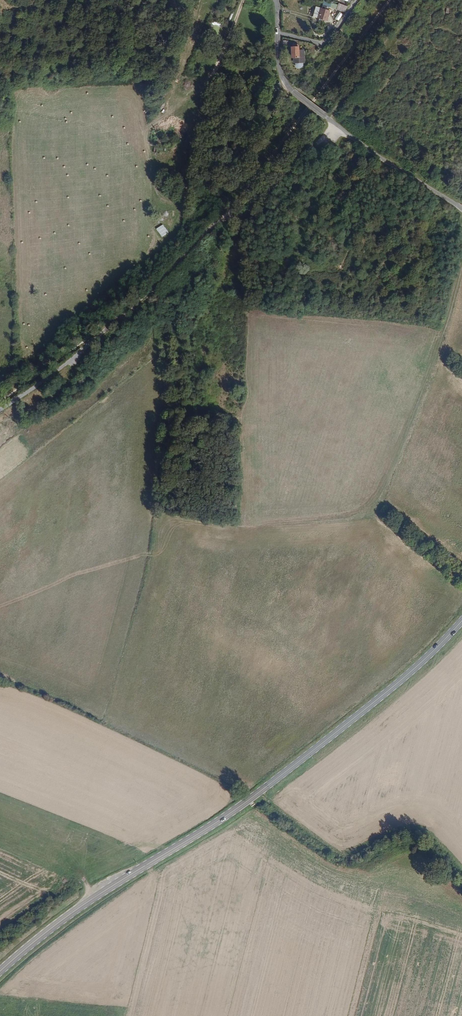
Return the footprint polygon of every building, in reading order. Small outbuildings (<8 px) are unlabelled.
[(309,14),(315,16),(317,6),(311,5),(309,14)] [(298,59),(299,52),(300,46),(294,45),(293,45),(291,58),(293,58),(298,59)] [(300,65),(302,65),(304,53),(299,52),(298,59),(293,58),(292,64),(293,64),(300,65)] [(274,94),(280,91),(278,88),(278,84),(271,86),(274,94)] [(162,237),(169,233),(163,225),(156,229),(162,237)]
